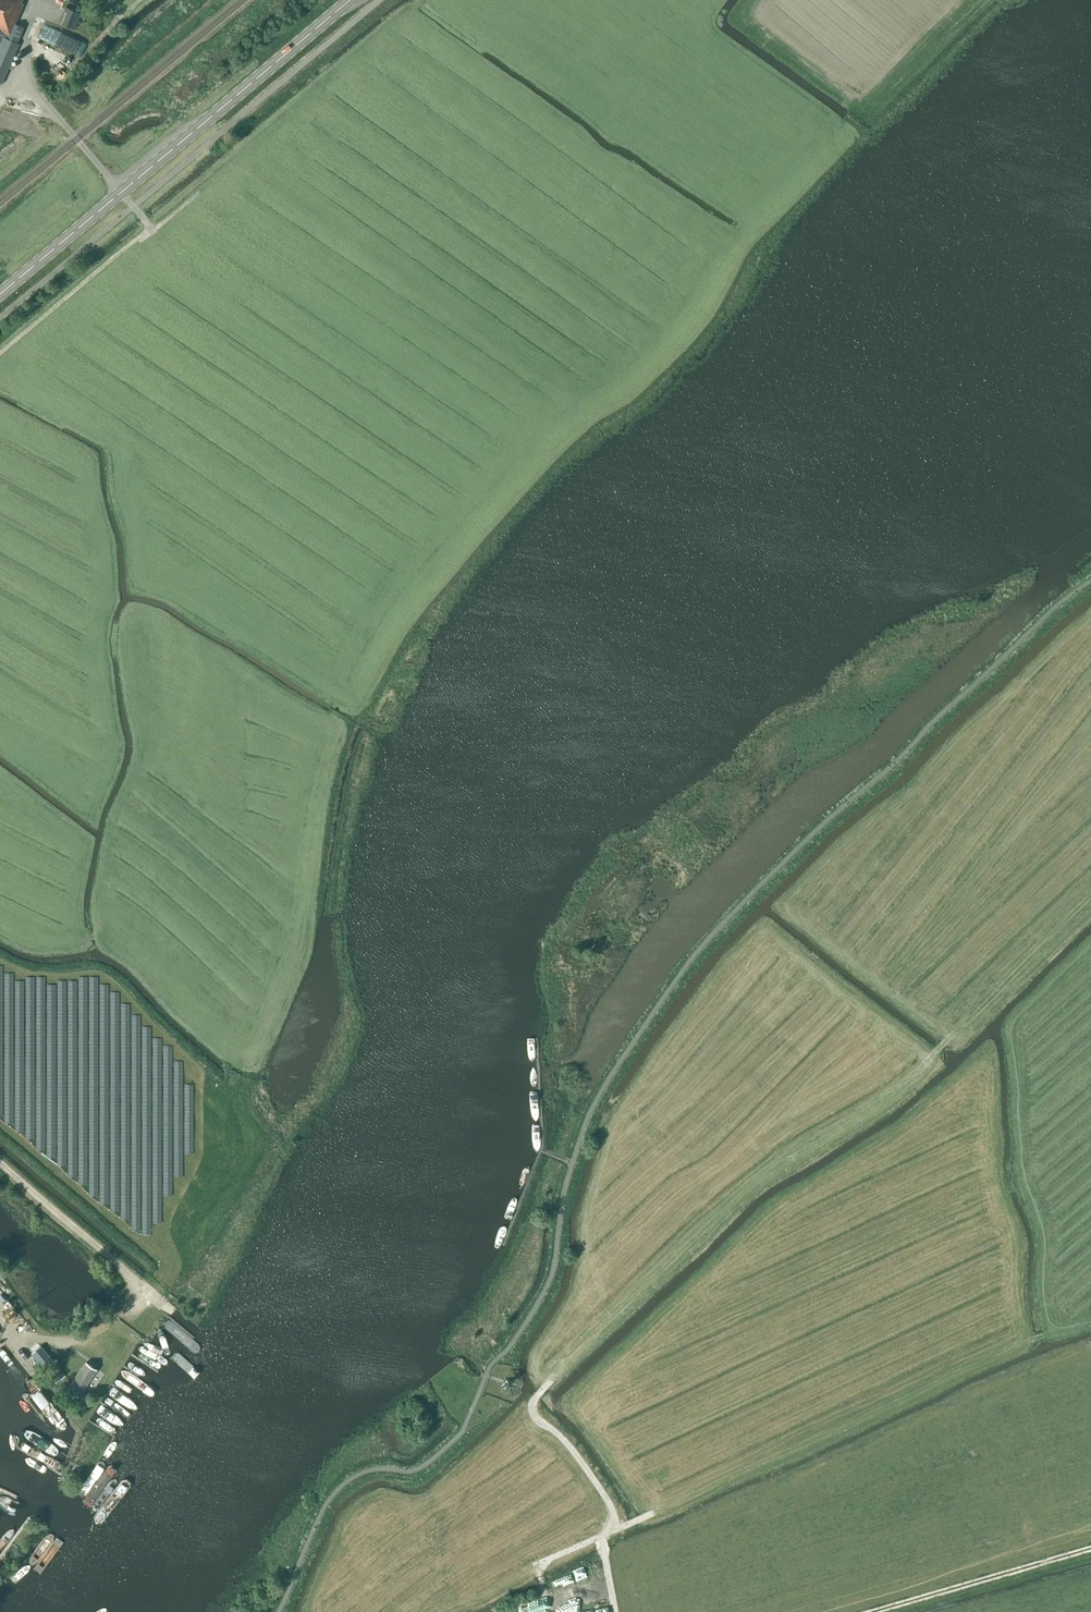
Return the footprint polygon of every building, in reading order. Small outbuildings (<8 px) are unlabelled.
[(21,3),(23,0),(0,0),(0,83),(2,84),(20,44),(17,43),(24,27),(15,24),(24,4),(21,3)] [(67,12),(64,18),(77,23),(82,14),(66,7),(64,10),(67,12)] [(46,64),(67,72),(73,57),(52,49),(46,64)] [(53,1361),(41,1345),(32,1353),(44,1368),(53,1361)] [(97,1369),(86,1362),(68,1389),(79,1397),(97,1369)] [(511,1380),(504,1378),(503,1384),(509,1386),(511,1380)]
